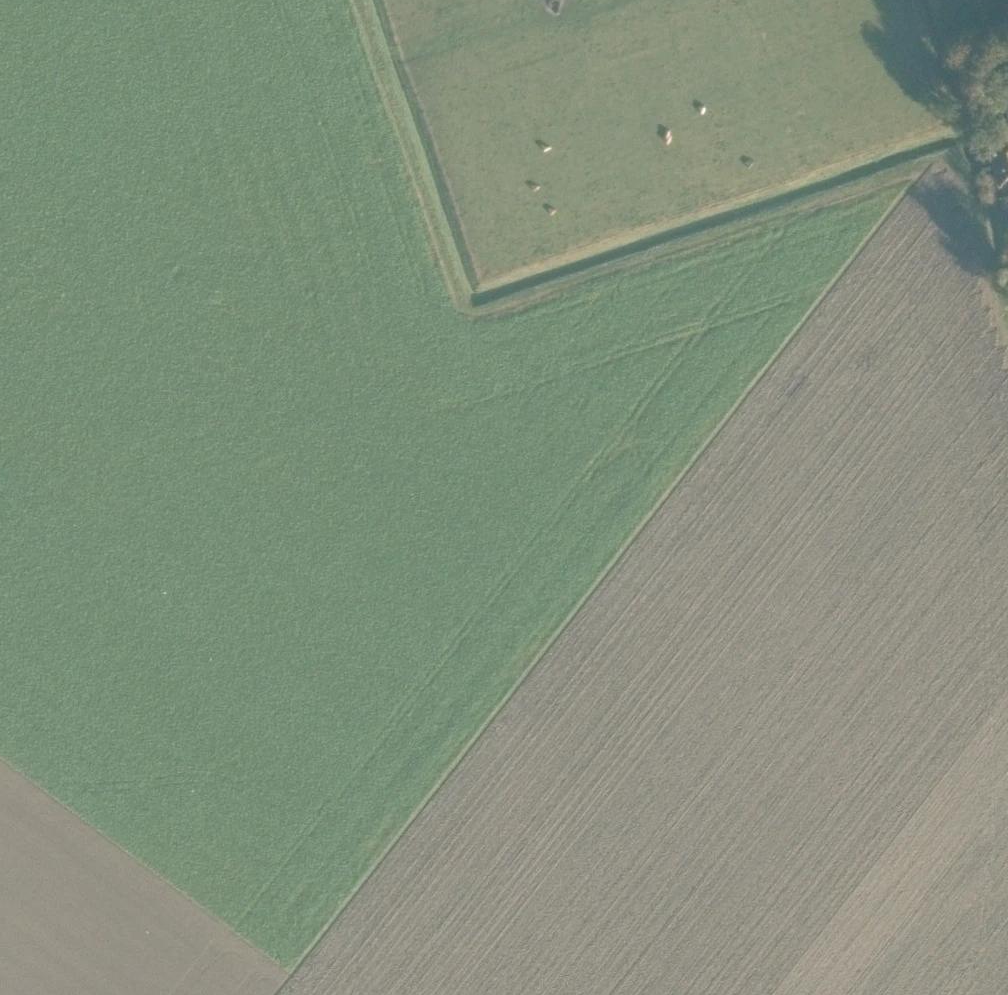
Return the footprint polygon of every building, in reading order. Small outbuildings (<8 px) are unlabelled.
[(997,134),(1000,144),(990,147),(1000,188),(1007,186),(1007,131),(997,134)] [(1000,199),(1006,221),(1007,221),(1007,197),(1000,199)]
